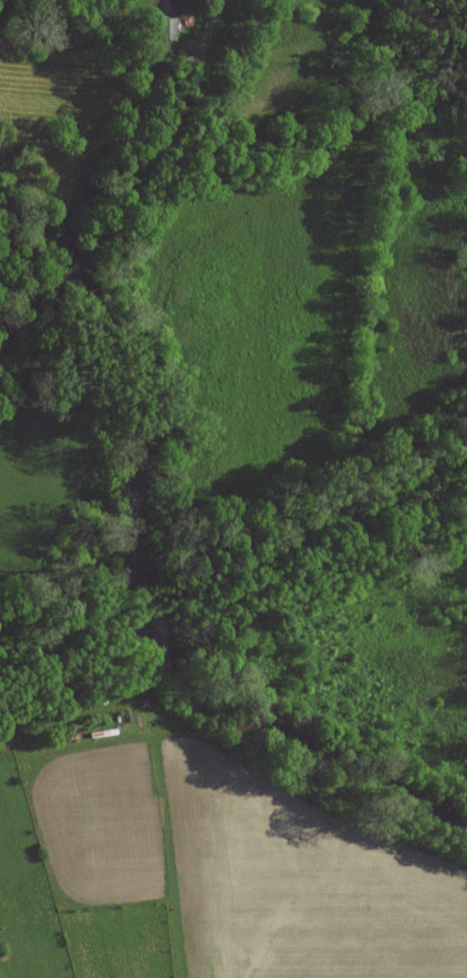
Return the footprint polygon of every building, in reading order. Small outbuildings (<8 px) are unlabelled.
[(174,41),(175,19),(157,19),(156,40),(174,41)]
